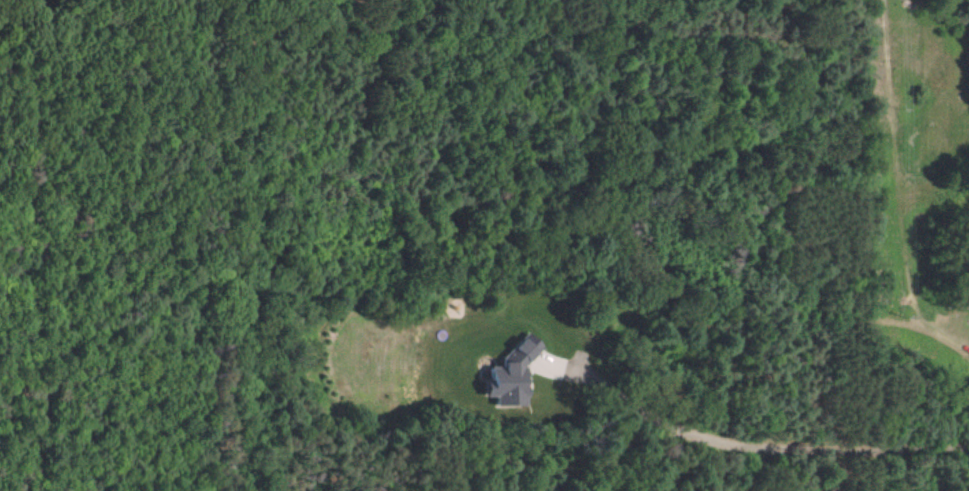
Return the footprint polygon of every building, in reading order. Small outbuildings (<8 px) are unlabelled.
[(499,405),(529,406),(530,363),(540,364),(541,337),(526,336),(525,347),(507,346),(507,368),(490,367),(489,397),(499,398),(499,405)]
